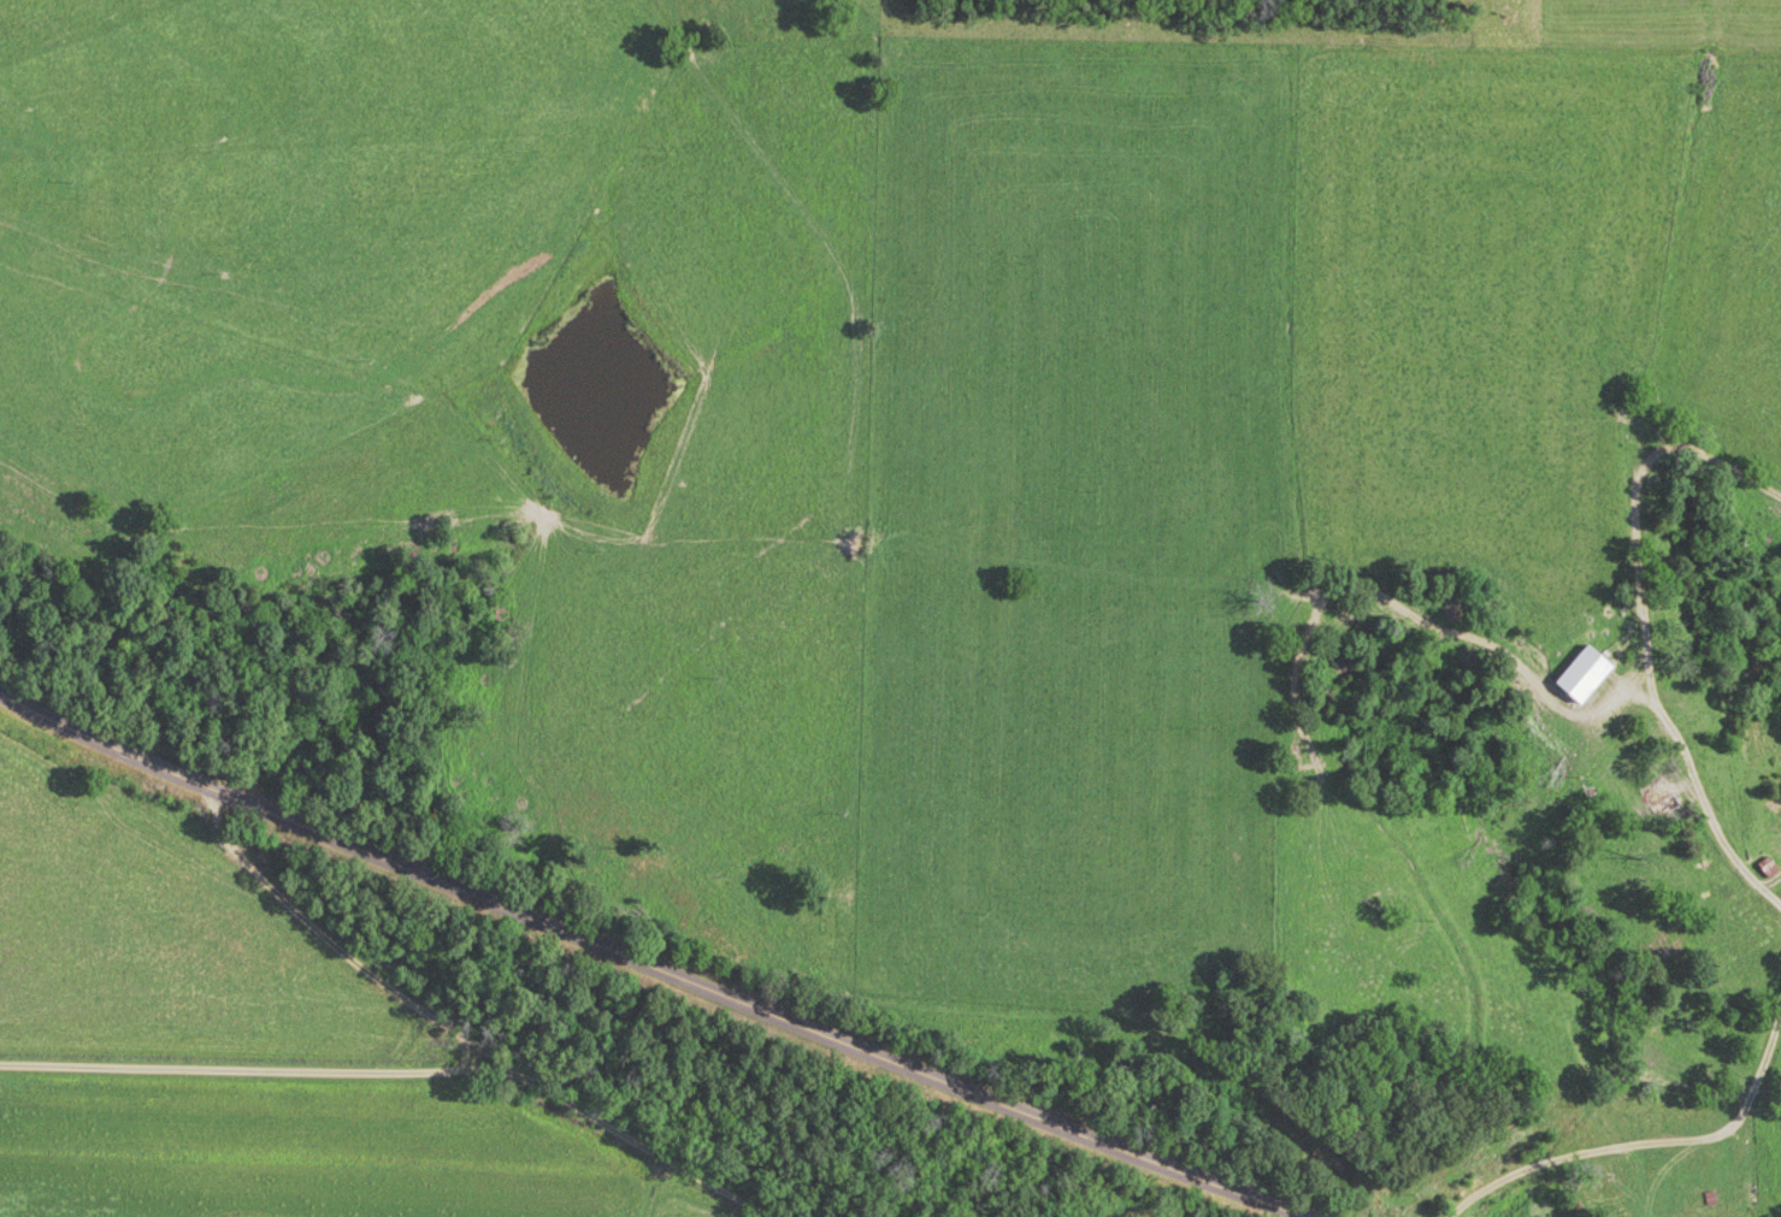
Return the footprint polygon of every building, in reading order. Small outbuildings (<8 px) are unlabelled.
[(1622,668),(1596,644),(1559,684),(1585,708),(1622,668)] [(1663,815),(1670,807),(1678,814),(1689,802),(1663,779),(1645,799),(1663,815)]
